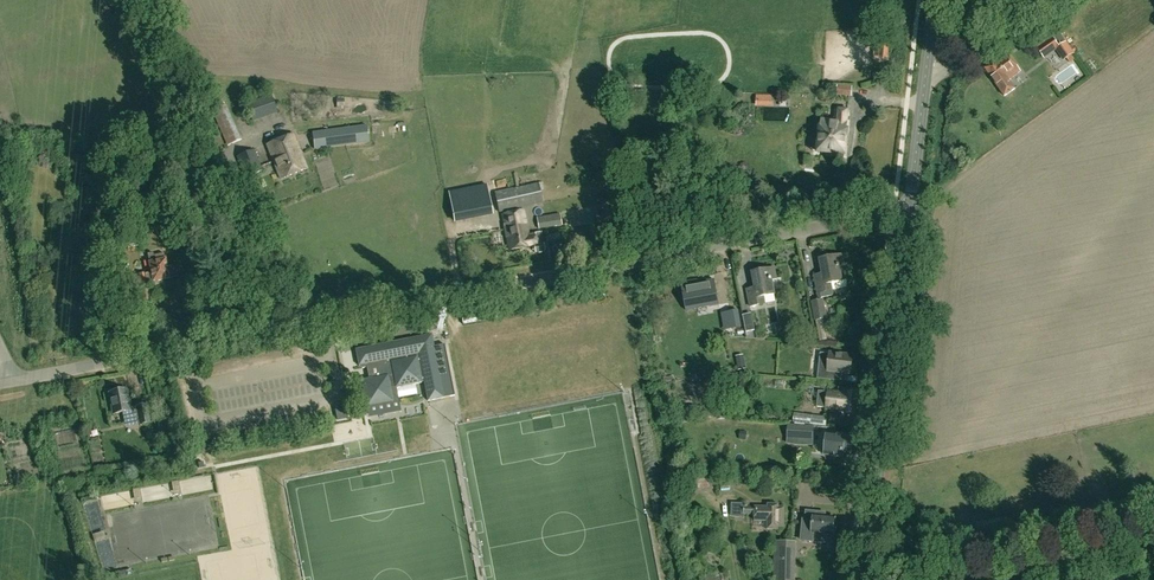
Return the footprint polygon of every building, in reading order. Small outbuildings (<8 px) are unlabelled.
[(1061,43),(1055,34),(1037,48),(1043,56),(1049,52),(1052,56),(1057,52),(1056,50),(1057,49),(1064,59),(1074,51),(1066,40),(1061,43)] [(878,58),(878,61),(892,62),(894,39),(877,38),(875,58),(878,58)] [(1008,52),(985,68),(1004,96),(1015,89),(1009,80),(1021,71),(1008,52)] [(837,94),(851,94),(852,85),(837,85),(837,94)] [(648,91),(640,91),(640,103),(647,104),(647,102),(666,103),(666,91),(648,91)] [(278,115),(273,96),(247,105),(254,123),(278,115)] [(848,107),(861,106),(861,98),(848,99),(848,107)] [(228,104),(214,111),(229,146),(243,140),(228,104)] [(820,153),(846,155),(850,111),(841,110),(840,123),(823,121),(820,153)] [(318,132),(321,151),(370,144),(368,125),(318,132)] [(282,180),(308,170),(295,135),(268,145),(282,180)] [(256,150),(237,157),(246,178),(264,171),(256,150)] [(493,213),(544,203),(540,184),(496,193),(497,195),(490,197),(488,185),(450,193),(456,222),(494,215),(493,213)] [(117,189),(111,194),(115,200),(108,205),(113,212),(127,203),(117,189)] [(525,212),(504,215),(510,251),(535,247),(536,254),(545,253),(542,234),(529,236),(525,212)] [(538,218),(540,232),(575,227),(573,213),(538,218)] [(106,223),(109,232),(111,236),(130,229),(125,215),(106,223)] [(176,265),(168,267),(166,260),(164,253),(154,255),(153,253),(148,254),(150,264),(152,272),(147,273),(132,276),(135,288),(150,285),(150,284),(155,283),(155,282),(170,279),(179,277),(176,265)] [(844,265),(842,254),(828,257),(828,260),(820,261),(823,274),(815,275),(819,293),(833,291),(831,283),(843,281),(840,266),(844,265)] [(777,279),(774,267),(761,270),(761,272),(753,274),(756,287),(748,289),(751,306),(766,303),(764,296),(775,294),(772,280),(777,279)] [(685,302),(686,302),(687,306),(689,307),(696,306),(697,304),(696,300),(701,299),(703,307),(718,304),(716,296),(719,296),(723,295),(721,283),(716,284),(716,282),(694,286),(694,283),(682,285),(684,295),(682,295),(683,300),(685,300),(685,302)] [(841,302),(855,302),(855,288),(836,288),(836,292),(841,292),(841,302)] [(829,340),(825,319),(829,318),(825,299),(812,301),(816,321),(817,321),(821,341),(829,340)] [(746,335),(745,325),(742,326),(739,311),(730,312),(730,314),(723,315),(725,328),(732,327),(733,328),(729,328),(730,337),(746,335)] [(755,330),(752,314),(743,316),(746,332),(755,330)] [(433,334),(357,349),(360,365),(364,368),(368,367),(370,378),(363,380),(368,406),(394,401),(392,388),(426,381),(429,400),(455,395),(453,384),(454,384),(446,344),(435,346),(433,334)] [(821,353),(819,378),(840,381),(841,372),(852,373),(852,371),(855,369),(855,365),(853,363),(854,355),(830,353),(830,354),(821,353)] [(737,363),(738,371),(746,369),(745,361),(737,363)] [(847,413),(857,414),(859,393),(853,392),(854,389),(840,388),(839,393),(820,391),(818,407),(847,410),(847,413)] [(114,414),(123,412),(126,424),(140,421),(140,425),(150,423),(147,405),(132,408),(128,389),(110,393),(114,414)] [(345,406),(335,408),(338,420),(348,418),(345,406)] [(726,410),(717,411),(718,420),(727,419),(726,410)] [(793,423),(826,427),(827,417),(794,413),(793,423)] [(815,440),(816,426),(789,424),(788,438),(815,440)] [(828,433),(826,454),(844,456),(845,451),(852,452),(854,436),(828,433)] [(707,474),(700,475),(684,477),(685,490),(701,488),(709,487),(707,474)] [(188,498),(219,494),(218,481),(187,485),(188,498)] [(769,504),(769,506),(756,506),(745,506),(734,506),(733,519),(745,519),(745,514),(756,515),(756,521),(768,521),(768,529),(778,530),(778,527),(790,527),(790,507),(779,507),(779,504),(769,504)] [(102,546),(115,542),(105,505),(91,509),(102,546)] [(834,535),(836,518),(826,517),(826,513),(807,511),(806,526),(814,527),(814,533),(834,535)] [(773,579),(796,579),(797,541),(774,541),(773,579)]
